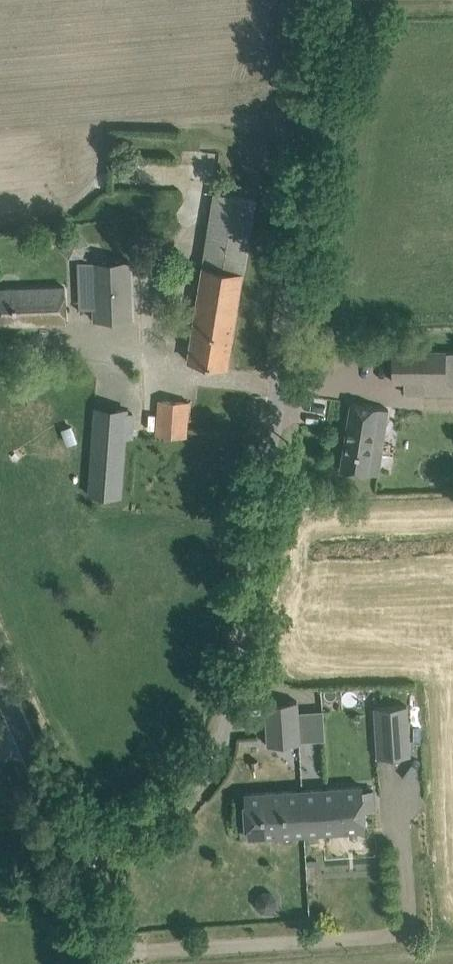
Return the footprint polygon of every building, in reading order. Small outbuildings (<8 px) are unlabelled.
[(243,274),(256,198),(216,192),(188,359),(228,366),(243,274)] [(130,260),(93,262),(95,320),(132,319),(130,260)] [(67,321),(65,287),(0,289),(0,324),(67,321)] [(446,352),(446,351),(393,351),(393,381),(405,381),(405,393),(425,393),(425,381),(446,381),(452,380),(452,352),(446,352)] [(189,402),(169,400),(159,400),(157,434),(187,436),(189,402)] [(352,403),(341,469),(369,474),(369,472),(379,474),(389,409),(352,403)] [(121,496),(127,412),(96,410),(90,494),(121,496)] [(269,745),(300,743),(298,701),(266,703),(269,745)] [(378,757),(410,755),(407,705),(375,708),(378,757)] [(247,837),(267,836),(364,830),(363,811),(362,792),(361,787),(245,794),(247,837)] [(363,811),(375,810),(374,791),(362,792),(363,811)] [(257,897),(257,905),(263,911),(271,911),(277,905),(276,897),(271,891),(263,892),(257,897)]
